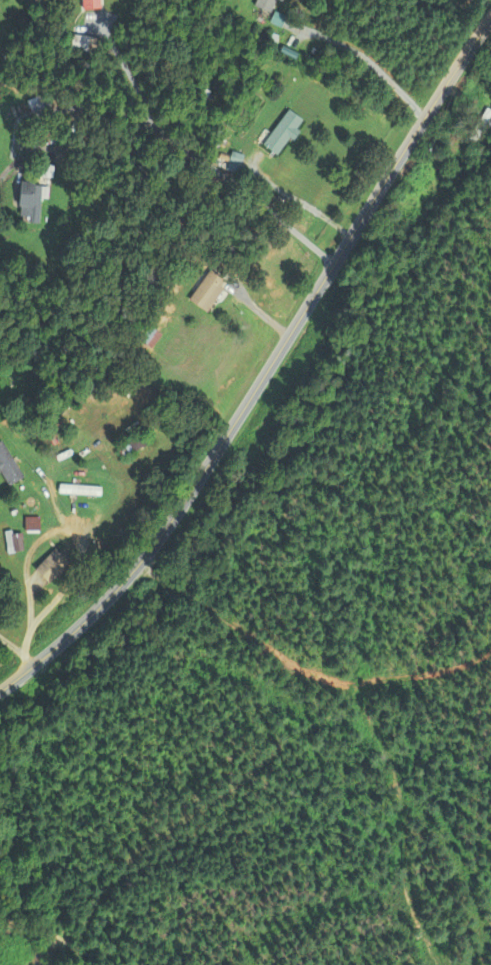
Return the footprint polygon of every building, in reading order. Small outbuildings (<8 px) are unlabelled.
[(83,11),(102,10),(101,0),(82,0),(83,11)] [(277,0),(258,0),(255,6),(271,14),(277,0)] [(89,37),(72,35),(70,51),(87,53),(89,37)] [(487,108),(470,140),(477,144),(490,117),(490,111),(487,108)] [(257,140),(278,156),(305,122),(290,110),(269,135),(265,131),(257,140)] [(57,130),(44,130),(44,144),(57,144),(57,130)] [(31,223),(43,224),(43,184),(20,184),(20,216),(31,217),(31,223)] [(204,312),(226,282),(209,269),(187,299),(204,312)] [(139,341),(150,349),(161,335),(150,326),(139,341)] [(147,443),(140,431),(120,443),(126,455),(147,443)] [(8,486),(23,477),(2,440),(0,441),(0,472),(8,486)] [(57,495),(99,495),(99,486),(57,486),(57,495)] [(38,518),(25,518),(25,529),(38,529),(38,518)] [(21,532),(5,532),(5,553),(21,553),(21,532)] [(33,569),(47,584),(68,563),(53,549),(33,569)]
